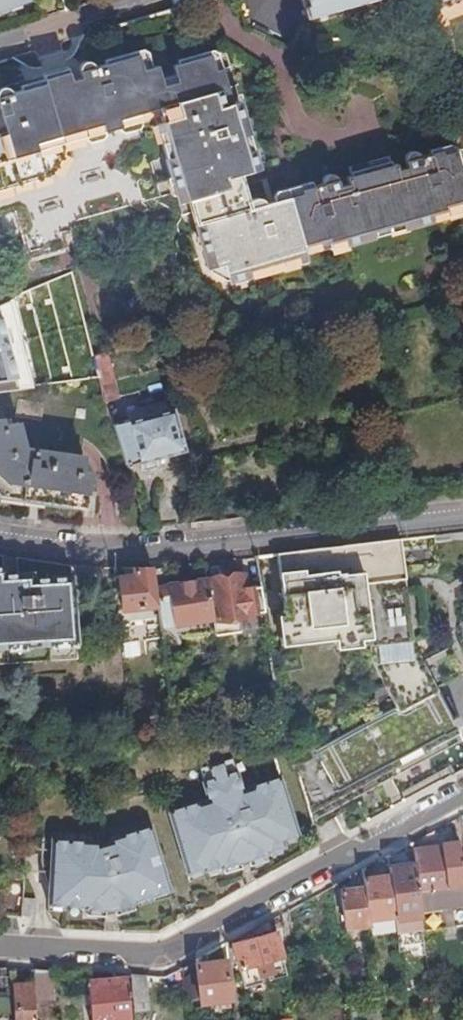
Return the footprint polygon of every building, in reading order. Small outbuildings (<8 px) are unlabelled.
[(34,0),(0,0),(0,12),(34,0)] [(304,8),(307,17),(370,0),(332,0),(304,8)] [(53,175),(57,174),(68,153),(65,144),(90,137),(91,140),(94,143),(107,139),(109,136),(108,132),(125,128),(125,131),(129,133),(143,130),(145,126),(144,122),(164,116),(176,158),(168,160),(181,204),(198,198),(205,222),(198,224),(210,270),(225,265),(230,283),(251,278),(249,270),(307,254),(305,246),(330,239),(331,243),(449,209),(448,206),(462,201),(462,166),(459,151),(445,154),(444,151),(424,157),(421,153),(418,151),(416,151),(413,152),(410,154),(408,156),(408,159),(411,169),(402,172),(400,164),(395,165),(392,157),(352,169),(354,178),(349,179),(352,187),(343,190),(340,178),(337,176),(335,175),(331,176),(328,178),(326,182),(326,186),(305,192),(306,196),(269,207),(267,204),(265,202),(260,201),(251,204),(243,178),(262,173),(256,153),(250,154),(241,124),(248,122),(243,103),(236,105),(221,54),(217,51),(209,54),(210,57),(176,67),(178,76),(164,80),(160,66),(146,71),(142,55),(97,68),(96,64),(93,62),(90,61),(86,62),(84,65),(82,69),(84,78),(75,81),(71,67),(45,74),(47,83),(14,93),(13,90),(10,88),(5,88),(2,89),(0,91),(0,189),(53,175)] [(72,272),(58,277),(62,294),(77,290),(72,272)] [(77,290),(62,294),(65,306),(79,302),(77,290)] [(21,333),(32,332),(40,385),(62,382),(62,381),(100,376),(95,356),(89,332),(76,335),(79,352),(65,350),(58,301),(18,307),(21,333)] [(95,356),(100,376),(127,465),(138,462),(138,463),(141,463),(143,471),(159,467),(157,458),(187,451),(176,408),(129,420),(127,416),(126,417),(108,353),(95,356)] [(43,421),(45,405),(20,402),(18,417),(43,421)] [(85,508),(90,474),(81,473),(83,457),(25,448),(21,426),(5,429),(3,421),(0,422),(0,497),(85,508)] [(295,768),(311,821),(462,739),(456,727),(462,724),(459,718),(453,720),(436,687),(411,638),(399,539),(397,539),(392,540),(358,544),(326,547),(312,549),(299,551),(275,554),(283,610),(263,614),(268,641),(326,635),(327,641),(370,636),(373,658),(397,704),(314,749),(318,755),(295,768)] [(8,646),(7,641),(25,639),(25,645),(51,643),(50,638),(51,638),(45,577),(34,578),(33,572),(5,574),(4,566),(0,566),(0,647),(8,646)] [(165,567),(153,568),(158,605),(161,626),(212,618),(206,579),(168,585),(165,567)] [(118,578),(123,609),(158,605),(153,568),(133,568),(134,577),(118,578)] [(243,574),(206,579),(212,618),(213,622),(250,616),(249,614),(263,611),(260,586),(246,588),(243,574)] [(72,576),(45,577),(51,638),(76,636),(72,576)] [(198,805),(198,804),(167,813),(186,876),(203,871),(203,873),(220,868),(220,870),(223,869),(225,875),(241,870),(239,864),(248,861),(250,867),(267,862),(265,857),(268,856),(267,854),(284,849),(282,843),(298,838),(281,778),(243,790),(243,792),(233,795),(223,762),(198,769),(208,803),(198,805)] [(97,847),(97,843),(51,842),(48,907),(84,909),(84,911),(87,911),(87,918),(106,918),(106,910),(115,911),(114,917),(133,911),(131,906),(135,905),(134,903),(169,893),(150,828),(108,840),(109,844),(97,847)] [(442,853),(447,889),(462,888),(462,867),(459,845),(441,847),(442,853)] [(441,847),(412,850),(413,856),(442,853),(441,847)] [(413,856),(414,866),(417,893),(447,889),(442,853),(413,856)] [(391,878),(395,920),(395,921),(420,919),(420,914),(417,893),(414,866),(390,869),(391,878)] [(364,880),(365,884),(369,923),(395,921),(395,920),(391,878),(364,880)] [(341,893),(345,931),(369,928),(369,923),(365,884),(359,885),(359,890),(341,893)] [(2,891),(0,916),(21,918),(22,916),(22,899),(23,886),(2,891)] [(35,900),(22,899),(22,916),(34,917),(35,900)] [(275,934),(232,947),(239,971),(281,958),(275,934)] [(196,968),(200,1005),(215,1003),(216,1010),(231,1009),(226,962),(207,965),(207,966),(196,968)] [(33,971),(33,986),(34,1002),(52,1002),(51,972),(33,971)] [(146,977),(130,977),(133,1006),(149,1005),(146,977)] [(88,983),(91,1019),(132,1019),(127,979),(88,983)] [(16,1019),(35,1019),(34,1002),(33,986),(14,986),(16,1019)]
